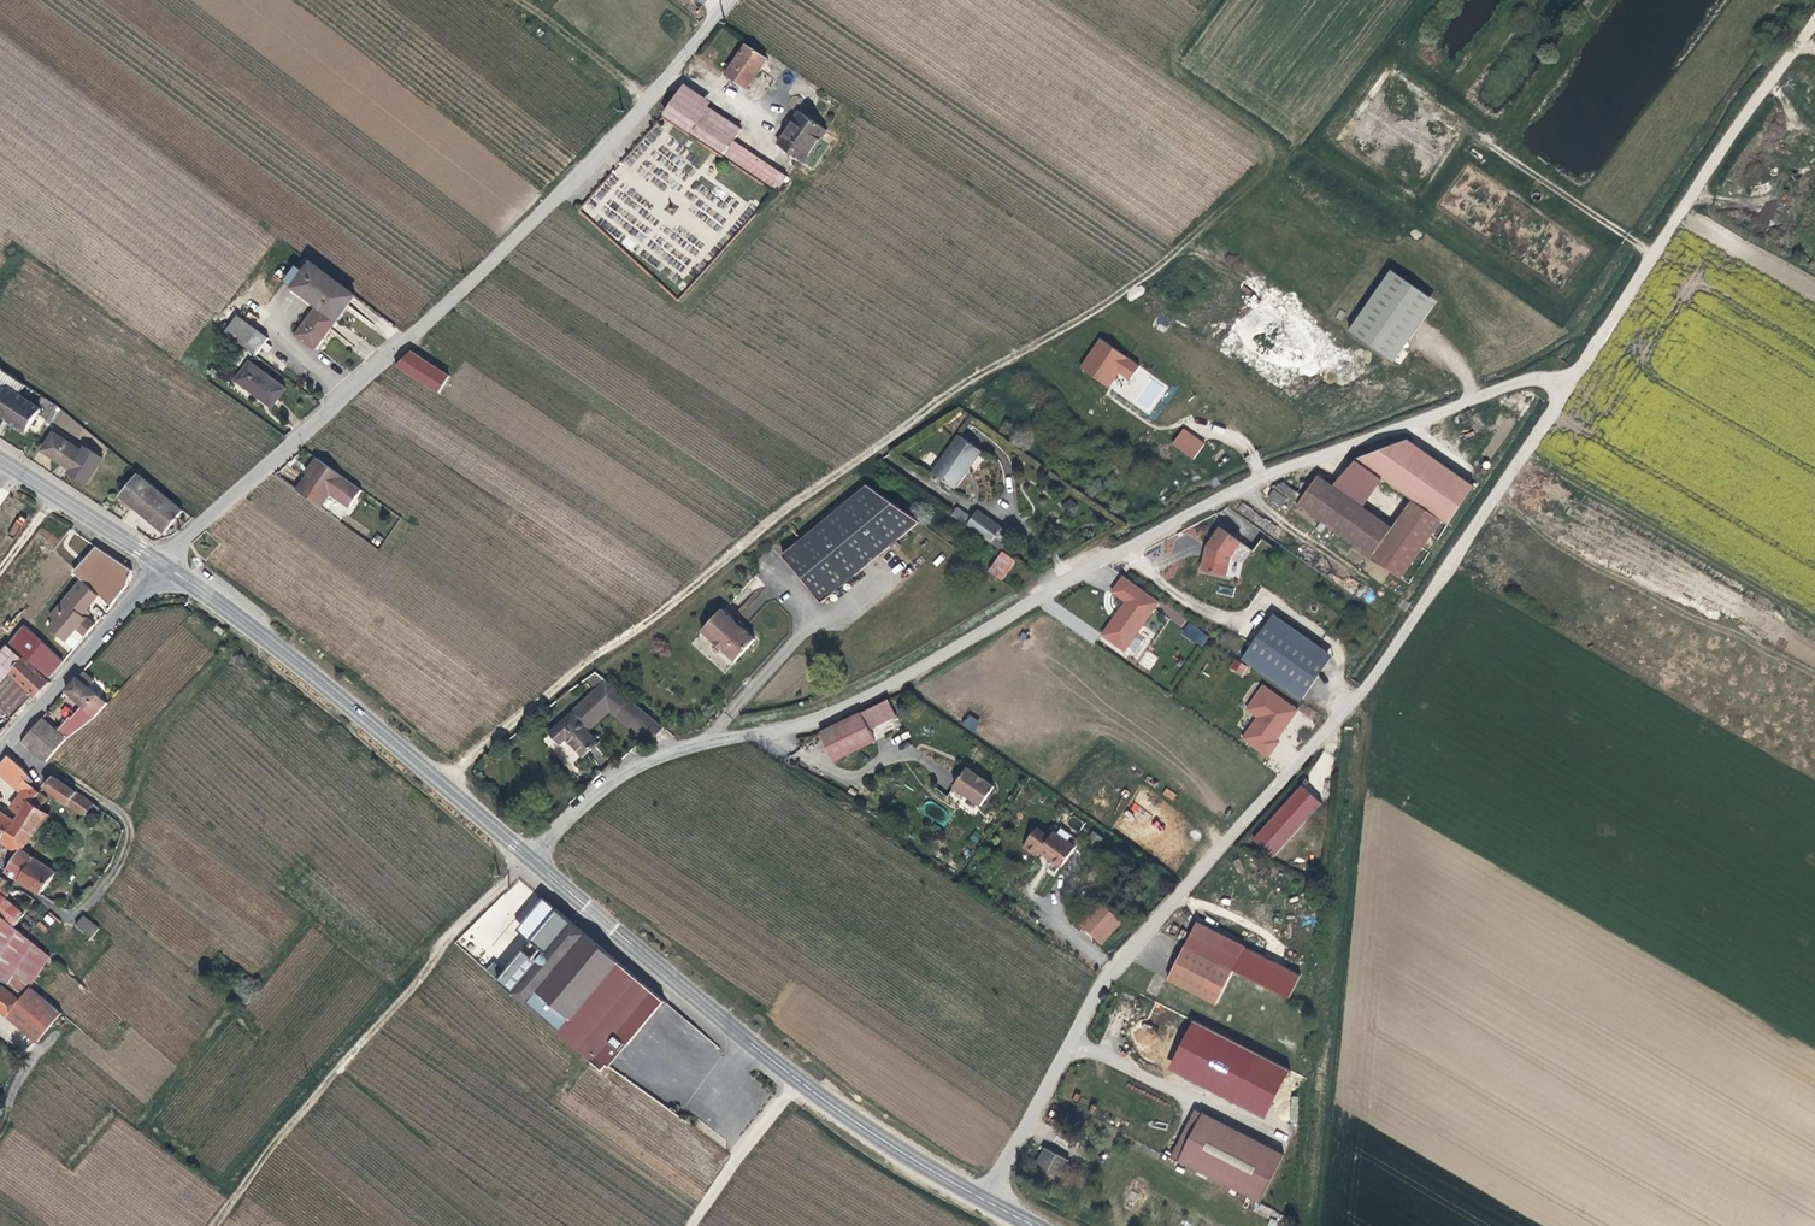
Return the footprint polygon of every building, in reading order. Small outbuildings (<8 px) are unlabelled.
[(725,76),(745,90),(766,60),(746,46),(725,76)] [(665,114),(724,154),(733,141),(738,133),(705,111),(708,107),(682,89),(665,114)] [(799,112),(777,143),(804,162),(826,131),(799,112)] [(632,158),(625,162),(617,171),(617,186),(606,191),(606,203),(597,203),(597,219),(592,208),(581,208),(652,267),(670,267),(682,277),(715,238),(715,229),(697,229),(697,221),(689,230),(655,230),(653,225),(641,230),(633,223),(649,223),(656,215),(656,210),(667,205),(667,187),(682,169),(682,161),(673,141),(650,151),(638,151),(632,158)] [(733,141),(724,154),(777,190),(786,177),(733,141)] [(304,273),(293,288),(317,307),(336,321),(354,298),(311,264),(304,273)] [(285,282),(293,288),(304,273),(297,267),(285,282)] [(1428,297),(1393,273),(1351,333),(1386,357),(1428,297)] [(1437,303),(1428,297),(1386,357),(1395,364),(1437,303)] [(314,350),(336,321),(317,307),(295,336),(314,350)] [(244,348),(256,331),(236,317),(224,333),(244,348)] [(1103,341),(1083,369),(1110,388),(1121,373),(1132,381),(1141,368),(1103,341)] [(410,352),(396,366),(439,395),(450,377),(410,352)] [(249,364),(236,381),(271,407),(284,391),(249,364)] [(7,388),(17,394),(24,385),(1,370),(0,372),(0,399),(7,388)] [(17,394),(7,388),(0,399),(0,415),(25,431),(39,409),(17,394)] [(1184,432),(1174,445),(1195,460),(1205,447),(1184,432)] [(67,472),(84,483),(101,457),(84,446),(81,451),(53,433),(42,450),(70,468),(67,472)] [(958,438),(932,476),(952,489),(962,474),(965,476),(981,454),(958,438)] [(1383,481),(1413,502),(1443,523),(1448,527),(1474,489),(1406,442),(1354,461),(1359,464),(1383,481)] [(302,473),(306,476),(317,460),(314,457),(302,473)] [(306,476),(296,490),(320,508),(330,493),(349,507),(361,491),(317,460),(306,476)] [(1383,481),(1359,464),(1339,492),(1349,499),(1364,509),(1383,481)] [(137,472),(118,494),(164,531),(182,510),(137,472)] [(954,491),(965,476),(962,474),(952,489),(954,491)] [(1298,507),(1328,528),(1349,499),(1339,492),(1319,477),(1298,507)] [(919,524),(866,487),(782,557),(821,605),(919,524)] [(1281,508),(1287,499),(1275,491),(1270,500),(1281,508)] [(1072,513),(1078,505),(1069,498),(1063,506),(1072,513)] [(1364,509),(1349,499),(1328,528),(1402,581),(1423,552),(1393,530),(1364,509)] [(1413,502),(1393,530),(1423,552),(1443,523),(1413,502)] [(953,518),(966,528),(971,520),(958,511),(953,518)] [(971,520),(966,528),(991,545),(1001,531),(976,513),(971,520)] [(15,537),(26,521),(20,516),(8,532),(15,537)] [(1241,543),(1221,529),(1208,547),(1208,549),(1211,550),(1210,556),(1207,555),(1203,572),(1227,578),(1231,559),(1241,543)] [(1012,538),(1001,531),(991,545),(1002,552),(1012,538)] [(95,546),(72,572),(82,580),(98,594),(103,599),(110,604),(127,584),(131,569),(95,546)] [(1017,563),(1002,552),(988,572),(1003,582),(1017,563)] [(1124,578),(1113,594),(1127,603),(1118,616),(1120,617),(1117,621),(1115,620),(1103,637),(1126,653),(1161,604),(1124,578)] [(81,613),(98,594),(82,580),(65,599),(81,613)] [(94,624),(81,613),(65,599),(50,616),(55,620),(49,627),(64,640),(76,627),(84,634),(94,624)] [(104,611),(110,604),(103,599),(98,606),(104,611)] [(721,612),(701,633),(734,663),(754,642),(741,630),(734,623),(721,612)] [(1276,616),(1243,661),(1287,692),(1319,647),(1276,616)] [(736,621),(734,623),(741,630),(743,627),(736,621)] [(1188,622),(1181,633),(1201,647),(1209,636),(1188,622)] [(9,673),(22,658),(46,679),(63,661),(24,626),(0,652),(0,682),(9,673)] [(1334,657),(1319,647),(1287,692),(1301,702),(1334,657)] [(1150,670),(1158,657),(1147,650),(1139,664),(1150,670)] [(9,673),(33,695),(35,696),(49,681),(46,679),(22,658),(9,673)] [(1229,669),(1242,677),(1248,667),(1235,659),(1229,669)] [(64,690),(81,705),(94,691),(88,686),(93,680),(82,670),(64,690)] [(9,673),(0,682),(0,706),(13,718),(33,695),(9,673)] [(585,681),(598,692),(608,684),(595,674),(585,681)] [(598,692),(590,697),(610,713),(649,745),(662,728),(608,684),(598,692)] [(1299,710),(1262,685),(1245,710),(1256,717),(1240,740),(1268,759),(1279,742),(1277,741),(1299,710)] [(94,691),(81,705),(93,716),(106,702),(94,691)] [(587,733),(610,713),(590,697),(571,714),(572,715),(587,733)] [(888,701),(862,713),(869,729),(896,716),(888,701)] [(93,716),(81,705),(70,716),(81,725),(93,716)] [(833,761),(875,741),(869,729),(862,713),(820,734),(833,761)] [(69,715),(56,730),(64,738),(81,725),(70,716),(69,715)] [(597,745),(587,733),(572,715),(550,733),(559,745),(567,739),(582,757),(597,745)] [(967,715),(962,727),(974,731),(979,720),(967,715)] [(56,730),(41,717),(21,741),(25,747),(45,761),(64,738),(56,730)] [(1328,771),(1334,757),(1322,752),(1316,766),(1328,771)] [(0,764),(0,773),(4,777),(17,763),(8,755),(0,764)] [(28,774),(17,763),(4,777),(21,792),(24,788),(20,784),(28,774)] [(980,808),(993,788),(966,769),(952,789),(980,808)] [(32,779),(28,774),(20,784),(24,788),(30,782),(32,779)] [(53,775),(44,785),(82,816),(86,821),(98,806),(53,775)] [(46,798),(30,782),(24,788),(21,792),(10,806),(19,813),(14,820),(33,833),(49,813),(40,807),(46,798)] [(1272,858),(1320,804),(1300,786),(1252,841),(1272,858)] [(0,811),(0,839),(17,851),(20,847),(22,849),(33,833),(14,820),(0,811)] [(82,826),(86,821),(82,816),(77,822),(82,826)] [(1037,857),(1040,853),(1050,839),(1036,829),(1023,848),(1037,857)] [(1092,832),(1085,843),(1095,850),(1103,839),(1092,832)] [(969,840),(975,844),(980,837),(974,833),(969,840)] [(1075,849),(1053,834),(1050,839),(1040,853),(1061,868),(1075,849)] [(5,870),(18,879),(34,856),(22,849),(20,847),(17,851),(5,870)] [(39,892),(55,869),(34,856),(18,879),(39,892)] [(621,963),(588,934),(573,921),(540,893),(511,886),(457,939),(511,991),(526,1004),(559,1033),(601,1069),(662,999),(621,963)] [(0,892),(0,914),(14,925),(24,912),(0,892)] [(1099,902),(1079,925),(1102,946),(1122,923),(1099,902)] [(2,983),(12,971),(33,942),(14,925),(0,914),(0,983),(2,983)] [(82,915),(75,924),(91,936),(98,927),(82,915)] [(1198,924),(1186,947),(1218,964),(1230,940),(1198,924)] [(1246,948),(1230,940),(1218,964),(1234,971),(1246,948)] [(33,942),(12,971),(32,987),(52,957),(33,942)] [(1216,1006),(1234,971),(1218,964),(1186,947),(1168,982),(1216,1006)] [(2,983),(0,985),(0,1009),(9,1017),(22,999),(2,983)] [(62,1011),(32,987),(22,999),(9,1017),(38,1040),(62,1011)] [(1192,1022),(1168,1071),(1264,1119),(1289,1071),(1192,1022)] [(1260,1205),(1285,1157),(1268,1149),(1263,1159),(1214,1134),(1219,1124),(1203,1116),(1179,1163),(1260,1205)] [(1268,1149),(1219,1124),(1214,1134),(1263,1159),(1268,1149)] [(1070,1162),(1046,1150),(1033,1175),(1057,1187),(1070,1162)]
